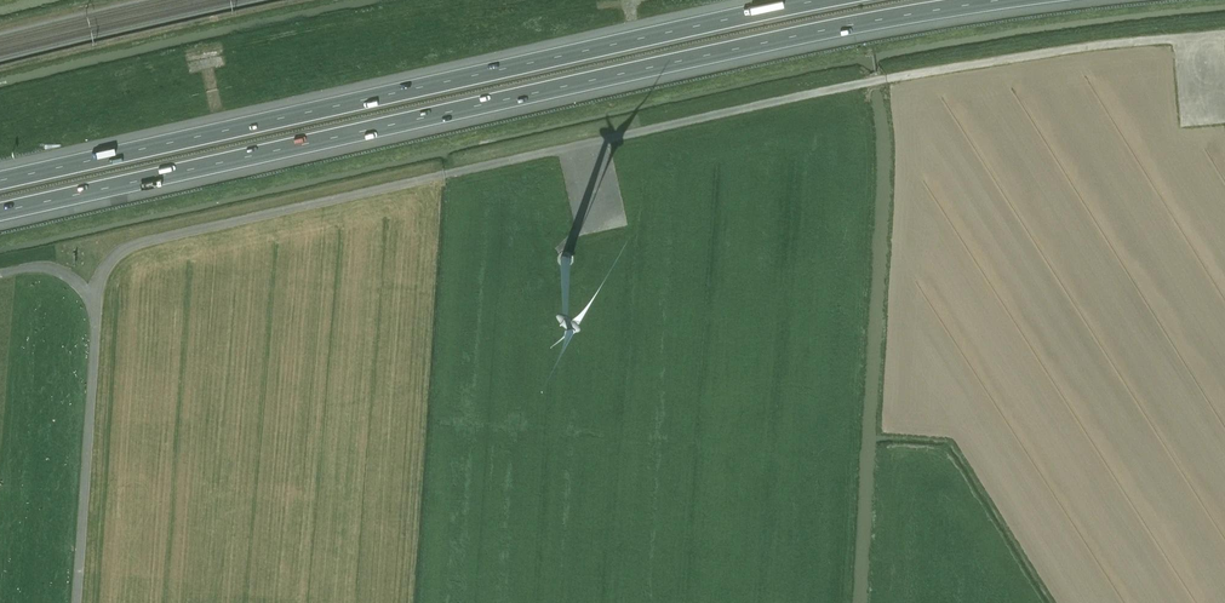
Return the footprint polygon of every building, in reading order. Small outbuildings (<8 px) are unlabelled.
[(557,261),(559,264),(561,266),(563,267),(566,267),(568,266),(571,265),(572,263),(573,260),(573,257),(572,255),(571,253),(568,251),(566,251),(563,251),(561,252),(559,254),(557,256),(557,259),(557,261)]
